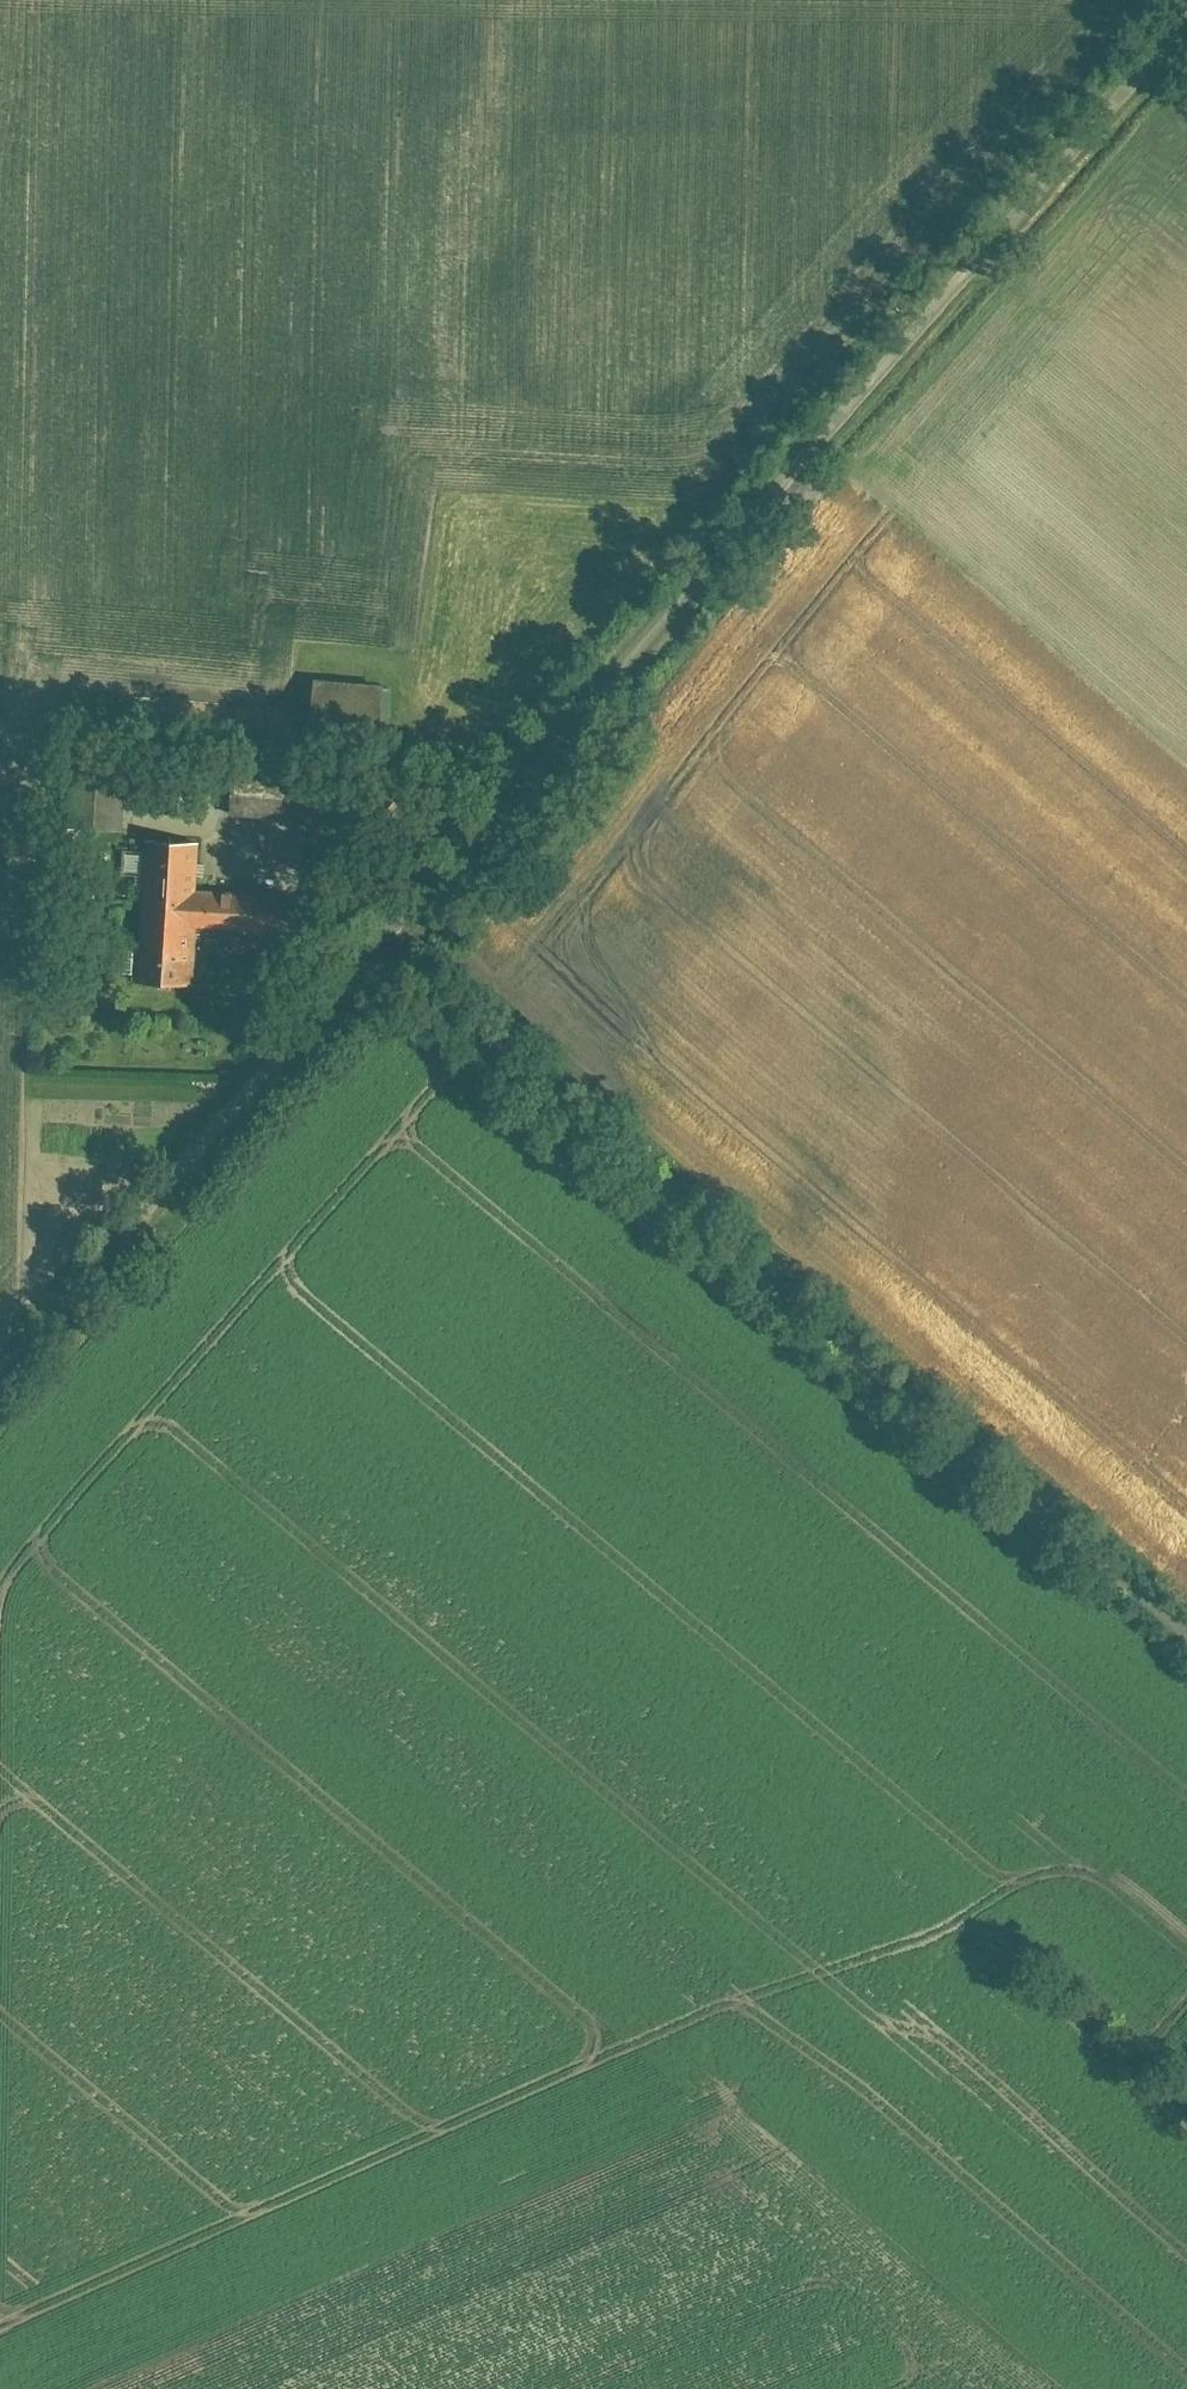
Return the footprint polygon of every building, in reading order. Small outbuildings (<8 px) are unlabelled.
[(395,674),(314,668),(311,711),(391,717),(395,674)] [(336,755),(235,748),(231,809),(332,816),(336,755)] [(204,837),(145,833),(136,978),(197,982),(200,926),(280,931),(283,891),(201,886),(204,837)]
